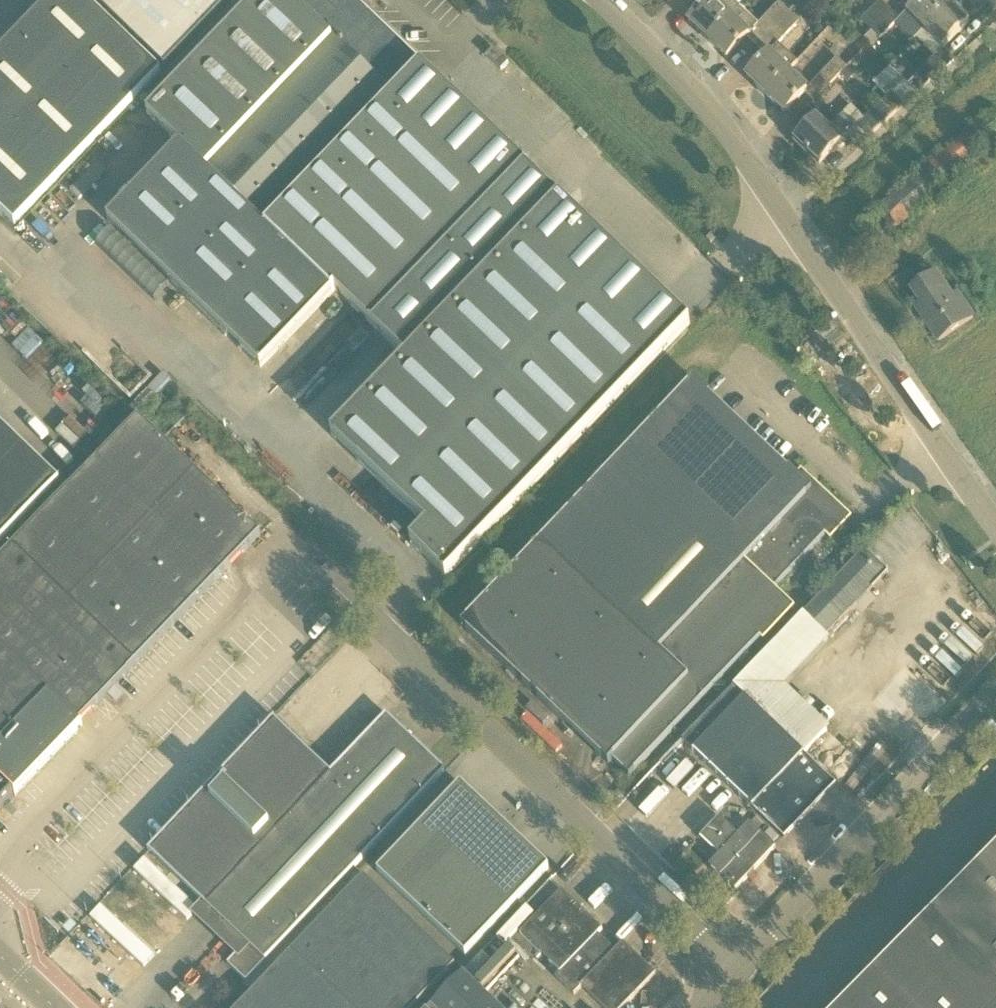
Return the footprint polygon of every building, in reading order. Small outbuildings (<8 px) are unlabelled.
[(112,123),(161,72),(87,0),(50,0),(18,33),(112,123)] [(166,72),(235,0),(91,0),(166,72)] [(238,19),(147,114),(180,146),(108,221),(261,368),(335,291),(373,327),(525,168),(526,167),(422,67),(407,52),(406,53),(395,43),(395,42),(393,40),(393,41),(382,30),(380,28),(369,18),(369,17),(367,16),(369,14),(358,3),(356,5),(355,3),(354,4),(350,0),(257,0),(238,19)] [(740,7),(732,0),(724,0),(719,6),(713,0),(710,0),(689,22),(708,40),(740,7)] [(951,5),(945,0),(919,0),(906,13),(924,31),(951,5)] [(861,21),(870,30),(890,11),(881,1),(861,21)] [(748,37),(758,46),(790,13),(780,3),(759,25),(740,7),(708,40),(727,58),(748,37)] [(951,5),(924,31),(943,50),(969,23),(951,5)] [(890,11),(870,30),(879,40),(899,20),(890,11)] [(747,77),(766,95),(788,72),(798,63),(779,45),(800,23),(790,13),(758,46),(768,56),(747,77)] [(112,123),(18,33),(0,52),(0,112),(64,174),(112,123)] [(503,58),(494,49),(487,56),(502,71),(509,63),(504,59),(503,58)] [(936,56),(916,76),(926,86),(946,66),(936,56)] [(847,68),(837,58),(821,76),(831,85),(847,68)] [(788,72),(766,95),(785,114),(807,91),(788,72)] [(857,149),(874,134),(916,94),(894,73),(877,88),(887,98),(864,119),(858,113),(847,125),(840,118),(828,130),(816,119),(792,143),(810,160),(813,157),(820,164),(837,146),(841,150),(850,140),(857,149)] [(64,174),(0,112),(0,210),(15,225),(64,174)] [(79,201),(107,173),(98,163),(70,192),(79,201)] [(373,327),(406,359),(559,200),(525,168),(373,327)] [(332,436),(427,528),(411,545),(446,579),(690,325),(559,199),(559,200),(406,359),(332,436)] [(952,298),(936,273),(911,290),(926,311),(920,315),(939,342),(974,319),(958,295),(952,298)] [(583,498),(747,654),(790,609),(857,537),(840,520),(810,492),(802,500),(789,487),(796,479),(693,382),(583,498)] [(50,695),(79,723),(80,723),(136,664),(261,534),(137,416),(0,560),(0,747),(50,695)] [(60,481),(0,423),(0,543),(60,481)] [(629,778),(747,654),(583,498),(462,625),(565,724),(596,753),(609,765),(612,761),(629,778)] [(803,614),(827,636),(887,572),(864,550),(803,614)] [(952,577),(940,586),(976,632),(988,623),(952,577)] [(836,784),(805,755),(734,688),(692,731),(762,797),(751,808),(785,839),(836,784)] [(79,723),(50,695),(0,747),(0,811),(4,807),(7,810),(12,805),(9,802),(14,796),(16,798),(17,797),(15,795),(82,725),(80,723),(79,723)] [(446,771),(388,716),(386,714),(331,773),(274,719),(148,852),(149,853),(150,852),(247,944),(227,964),(246,982),(446,771)] [(378,874),(466,957),(549,869),(461,786),(378,874)] [(776,849),(775,848),(749,824),(738,836),(719,818),(700,838),(720,855),(709,867),(736,891),(776,849)] [(840,1007),(995,1007),(995,850),(840,1007)] [(66,860),(33,895),(68,928),(101,893),(66,860)] [(146,860),(135,872),(187,921),(198,909),(146,860)] [(455,965),(361,876),(236,1007),(414,1007),(455,965)] [(560,973),(598,935),(603,930),(562,891),(520,935),(560,973)] [(102,907),(91,919),(144,968),(155,956),(102,907)] [(656,975),(623,944),(616,951),(598,935),(560,973),(555,978),(574,996),(582,988),(602,1007),(625,1007),(656,975)] [(466,972),(475,980),(493,960),(484,952),(466,972)] [(464,972),(430,1007),(501,1007),(464,972)]
